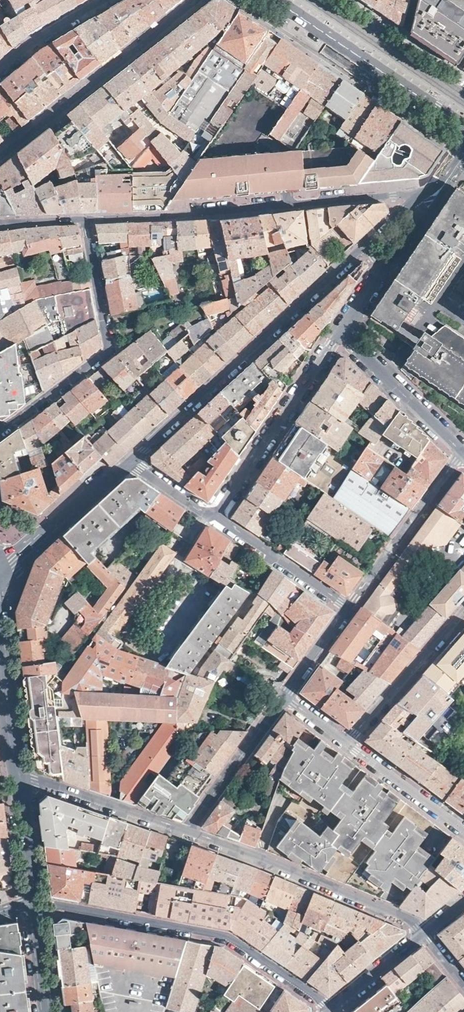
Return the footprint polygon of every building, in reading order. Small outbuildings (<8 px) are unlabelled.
[(28,33),(12,5),(9,0),(0,0),(0,4),(10,15),(9,17),(7,19),(6,17),(3,18),(0,12),(0,27),(12,47),(20,40),(28,33)] [(28,33),(30,31),(32,31),(36,29),(43,25),(30,0),(9,0),(12,5),(28,33)] [(43,25),(50,20),(62,13),(54,0),(30,0),(43,25)] [(79,4),(77,0),(54,0),(62,13),(70,9),(79,4)] [(109,8),(120,23),(133,14),(123,0),(116,4),(109,8)] [(133,14),(137,10),(152,0),(123,0),(133,14)] [(149,26),(156,20),(165,13),(155,0),(152,0),(137,10),(149,26)] [(165,13),(178,2),(181,0),(155,0),(165,13)] [(212,49),(216,43),(217,41),(213,36),(220,31),(222,33),(239,10),(226,1),(224,0),(211,0),(203,6),(187,19),(212,49)] [(372,6),(385,15),(400,25),(407,0),(376,0),(372,6)] [(463,54),(463,0),(417,0),(416,3),(409,32),(433,47),(457,64),(463,54)] [(96,16),(107,32),(120,23),(109,8),(103,12),(96,16)] [(133,14),(120,23),(132,39),(140,32),(149,26),(137,10),(133,14)] [(217,41),(216,43),(246,63),(268,30),(253,19),(239,10),(222,33),(217,41)] [(87,46),(107,32),(96,16),(86,23),(74,30),(87,46)] [(173,30),(159,42),(178,65),(203,45),(206,48),(196,58),(192,64),(185,74),(190,81),(212,49),(187,19),(173,30)] [(120,23),(107,32),(120,48),(126,44),(132,39),(120,23)] [(12,47),(0,27),(0,47),(4,54),(8,51),(12,47)] [(100,64),(87,46),(74,30),(64,35),(53,42),(66,60),(80,80),(89,72),(100,64)] [(199,134),(209,142),(219,127),(249,84),(281,38),(268,30),(246,63),(242,68),(244,69),(199,134)] [(120,48),(107,32),(87,46),(100,64),(109,56),(120,48)] [(281,38),(249,84),(286,109),(318,63),(296,48),(281,38)] [(66,60),(53,42),(42,48),(39,50),(31,57),(46,75),(66,60)] [(129,65),(168,113),(190,81),(185,74),(178,65),(159,42),(145,52),(129,65)] [(190,81),(168,113),(199,134),(244,69),(242,68),(246,63),(216,43),(212,49),(190,81)] [(30,87),(46,75),(31,57),(25,62),(17,69),(30,87)] [(70,87),(80,80),(66,60),(46,75),(61,95),(70,87)] [(324,107),(342,80),(328,70),(318,63),(286,109),(270,132),(278,138),(299,108),(308,114),(303,123),(309,128),(316,119),(324,107)] [(103,85),(129,117),(151,143),(168,164),(171,168),(182,181),(198,158),(209,142),(199,134),(168,113),(129,65),(116,75),(103,85)] [(45,107),(30,87),(17,69),(7,78),(0,84),(28,120),(45,107)] [(52,101),(61,95),(46,75),(30,87),(45,107),(52,101)] [(344,116),(334,131),(336,133),(340,127),(362,94),(352,87),(342,80),(324,107),(325,107),(328,105),(344,116)] [(28,120),(0,84),(0,97),(11,112),(13,115),(21,126),(28,120)] [(131,167),(151,143),(129,117),(103,85),(90,95),(79,104),(104,136),(112,129),(108,123),(117,116),(131,132),(121,143),(116,147),(109,137),(107,139),(107,140),(131,170),(131,167)] [(340,127),(353,137),(378,104),(362,94),(340,127)] [(0,97),(0,117),(6,112),(8,114),(11,112),(0,97)] [(95,149),(107,140),(107,139),(104,136),(79,104),(71,110),(66,114),(71,121),(95,149)] [(378,104),(353,137),(377,154),(400,119),(389,112),(386,110),(378,104)] [(13,131),(21,126),(13,115),(5,121),(13,131)] [(382,161),(378,166),(371,167),(370,164),(358,183),(420,178),(425,176),(426,175),(427,175),(428,174),(429,173),(443,151),(443,148),(419,132),(400,119),(377,154),(376,155),(380,158),(380,160),(382,161)] [(75,178),(93,176),(94,169),(111,168),(95,149),(71,121),(63,127),(53,135),(64,153),(69,162),(74,173),(75,178)] [(62,177),(74,173),(69,162),(64,153),(53,135),(49,127),(32,141),(16,153),(29,177),(32,184),(56,167),(57,167),(57,168),(58,169),(58,170),(62,177)] [(164,166),(168,164),(151,143),(131,167),(141,167),(151,156),(159,166),(164,166)] [(353,145),(198,158),(182,181),(170,199),(196,197),(228,194),(247,193),(266,191),(299,188),(301,188),(339,184),(358,183),(370,164),(374,159),(353,145)] [(29,177),(16,153),(4,163),(0,166),(0,184),(3,190),(10,186),(20,182),(29,177)] [(126,211),(131,211),(131,173),(131,172),(111,168),(94,169),(93,176),(96,212),(105,211),(126,211)] [(163,209),(170,199),(182,181),(171,168),(166,171),(164,172),(131,173),(131,211),(150,210),(163,209)] [(88,212),(96,212),(93,176),(75,178),(76,180),(81,212),(88,212)] [(47,213),(35,189),(32,184),(29,177),(20,182),(22,186),(13,190),(10,186),(3,190),(15,214),(31,214),(47,213)] [(54,186),(51,180),(50,180),(49,180),(48,180),(35,189),(47,213),(56,213),(66,213),(54,186)] [(81,212),(76,180),(54,186),(66,213),(73,212),(81,212)] [(15,214),(3,190),(0,184),(0,215),(6,214),(15,214)] [(459,258),(448,251),(463,227),(463,196),(454,190),(371,314),(395,330),(418,297),(429,304),(459,258)] [(357,205),(329,229),(338,239),(347,248),(387,212),(382,203),(367,204),(357,205)] [(340,206),(326,208),(326,232),(329,229),(357,205),(340,206)] [(319,208),(307,210),(311,245),(326,232),(326,208),(319,208)] [(284,247),(306,242),(302,210),(290,212),(272,214),(279,245),(281,252),(284,251),(284,247)] [(265,247),(279,245),(272,214),(266,215),(258,216),(265,247)] [(219,220),(230,269),(232,278),(235,295),(235,296),(238,308),(250,296),(267,281),(272,277),(267,255),(265,247),(258,216),(244,218),(242,218),(219,220)] [(204,248),(212,246),(208,230),(205,220),(199,220),(193,221),(196,248),(198,255),(204,254),(204,248)] [(219,270),(230,269),(219,220),(213,220),(205,220),(208,230),(212,246),(216,261),(219,270)] [(161,243),(165,253),(178,249),(175,221),(163,222),(150,222),(150,245),(161,243)] [(188,254),(191,254),(191,252),(193,252),(194,251),(194,250),(194,248),(196,248),(193,221),(185,221),(175,221),(178,249),(181,249),(187,249),(188,254)] [(127,223),(128,246),(138,246),(138,249),(128,251),(129,263),(137,258),(150,249),(150,245),(150,222),(139,223),(127,223)] [(120,242),(121,248),(128,246),(127,223),(111,224),(95,224),(98,244),(120,242)] [(81,258),(84,258),(81,244),(78,225),(67,226),(56,226),(59,238),(62,250),(64,258),(65,261),(71,260),(77,264),(81,258)] [(59,238),(56,226),(46,227),(51,247),(48,247),(48,248),(50,253),(59,251),(61,255),(59,256),(60,260),(64,258),(62,250),(59,238)] [(36,227),(23,228),(8,230),(12,251),(22,249),(24,254),(48,248),(48,247),(51,247),(46,227),(36,227)] [(329,229),(326,232),(311,245),(310,245),(309,246),(308,246),(307,246),(325,269),(330,264),(335,259),(327,248),(338,239),(329,229)] [(15,263),(12,251),(8,230),(0,231),(0,266),(15,263)] [(105,280),(129,274),(129,263),(128,251),(128,246),(121,248),(100,254),(102,265),(105,280)] [(307,246),(306,246),(287,264),(306,286),(315,278),(325,269),(307,246)] [(164,283),(170,294),(178,292),(171,262),(182,260),(181,249),(178,249),(165,253),(151,257),(164,283)] [(285,260),(281,252),(267,255),(272,277),(285,265),(283,262),(285,260)] [(129,263),(129,274),(130,276),(135,274),(141,273),(137,258),(129,263)] [(302,289),(306,286),(287,264),(285,265),(272,277),(267,281),(287,304),(302,289)] [(9,293),(6,285),(19,281),(16,268),(0,271),(0,296),(9,293)] [(109,303),(111,315),(173,299),(170,294),(164,283),(140,289),(135,274),(130,276),(129,274),(105,280),(106,285),(107,292),(109,303)] [(332,289),(318,302),(331,317),(344,298),(355,281),(348,275),(332,289)] [(227,296),(235,295),(232,278),(221,279),(223,284),(227,296)] [(70,279),(57,282),(60,294),(73,291),(71,283),(70,279)] [(57,282),(35,286),(33,280),(19,283),(24,302),(34,300),(60,294),(57,282)] [(71,283),(73,291),(89,288),(88,280),(71,283)] [(34,300),(24,302),(19,283),(19,281),(6,285),(9,293),(0,296),(0,321),(34,300)] [(279,311),(287,304),(267,281),(250,296),(270,319),(279,311)] [(34,300),(0,321),(0,351),(45,326),(53,340),(62,336),(67,333),(75,329),(96,319),(89,288),(73,291),(60,294),(34,300)] [(227,297),(216,300),(201,305),(211,327),(213,329),(216,332),(234,352),(242,345),(252,335),(232,312),(238,308),(235,296),(228,299),(227,297)] [(270,319),(250,296),(238,308),(232,312),(252,335),(261,327),(270,319)] [(311,308),(305,314),(320,330),(325,324),(331,317),(318,302),(311,308)] [(279,339),(295,358),(301,363),(308,353),(306,352),(303,356),(300,353),(317,332),(320,335),(322,332),(320,330),(305,314),(290,328),(279,339)] [(98,335),(96,319),(75,329),(82,360),(92,353),(101,347),(98,335)] [(402,363),(419,375),(463,405),(463,339),(443,325),(434,339),(423,331),(402,363)] [(53,340),(45,326),(0,351),(0,420),(2,420),(42,390),(29,352),(53,340)] [(228,357),(234,352),(216,332),(212,336),(209,332),(213,329),(211,327),(201,336),(205,340),(224,361),(228,357)] [(82,360),(75,329),(67,333),(69,343),(65,346),(62,336),(53,340),(63,375),(73,367),(82,360)] [(180,340),(188,349),(194,343),(189,333),(180,340)] [(274,384),(295,358),(279,339),(266,350),(253,362),(271,381),(274,384)] [(63,375),(53,340),(29,352),(42,390),(53,382),(63,375)] [(174,361),(188,349),(180,340),(166,352),(174,361)] [(216,368),(224,361),(205,340),(203,342),(204,343),(193,354),(210,374),(216,368)] [(142,373),(152,365),(134,343),(124,350),(116,357),(136,378),(142,373)] [(174,361),(166,352),(152,365),(160,374),(174,361)] [(202,381),(210,374),(193,354),(191,353),(190,354),(191,356),(179,367),(196,387),(202,381)] [(133,380),(136,378),(116,357),(108,363),(102,367),(111,377),(125,393),(136,384),(133,380)] [(330,373),(356,400),(370,383),(356,369),(344,358),(339,358),(330,373)] [(267,384),(271,381),(253,362),(243,371),(228,385),(219,394),(230,405),(237,412),(242,407),(251,399),(257,394),(267,384)] [(103,383),(111,377),(102,367),(87,378),(100,392),(106,386),(103,383)] [(189,393),(196,387),(179,367),(167,379),(165,376),(163,378),(165,380),(183,399),(189,393)] [(136,378),(143,387),(144,387),(150,381),(142,373),(136,378)] [(385,429),(373,416),(371,414),(369,417),(371,418),(361,430),(345,419),(358,402),(356,400),(330,373),(320,387),(310,401),(374,444),(385,429)] [(90,412),(107,400),(100,392),(87,378),(79,384),(71,391),(90,412)] [(175,406),(183,399),(165,380),(150,394),(167,413),(175,406)] [(277,399),(282,392),(274,384),(271,381),(267,384),(269,386),(263,394),(262,393),(260,396),(257,394),(251,399),(255,402),(254,404),(255,406),(250,413),(242,407),(237,412),(255,430),(261,422),(271,408),(277,399)] [(371,414),(373,416),(386,399),(377,389),(370,383),(356,400),(358,402),(371,414)] [(160,420),(167,413),(150,394),(143,387),(139,391),(142,394),(143,395),(144,395),(145,396),(137,404),(136,403),(134,403),(154,426),(160,420)] [(96,424),(99,422),(95,418),(90,412),(71,391),(66,394),(54,403),(83,434),(84,435),(96,424)] [(208,425),(230,405),(219,394),(208,403),(197,413),(208,425)] [(386,399),(373,416),(385,429),(398,411),(389,402),(386,399)] [(369,451),(374,444),(310,401),(303,412),(296,423),(355,464),(361,454),(343,442),(347,436),(364,448),(365,448),(369,451)] [(50,406),(44,410),(62,432),(65,436),(72,444),(83,434),(54,403),(50,406)] [(147,432),(154,426),(134,403),(132,405),(134,406),(124,416),(122,413),(120,415),(140,438),(147,432)] [(247,442),(255,430),(237,412),(230,405),(208,425),(225,442),(238,456),(247,442)] [(132,446),(140,438),(120,415),(115,409),(112,412),(119,420),(107,431),(125,452),(132,446)] [(37,416),(31,420),(40,445),(53,435),(55,437),(62,432),(44,410),(37,416)] [(398,411),(385,429),(374,444),(369,451),(404,474),(429,441),(412,425),(398,411)] [(221,446),(225,442),(208,425),(197,413),(188,422),(179,430),(198,450),(213,437),(221,446)] [(26,447),(34,470),(40,468),(48,466),(45,459),(40,445),(31,420),(24,425),(20,428),(26,447)] [(121,456),(125,452),(107,431),(99,422),(96,424),(99,427),(87,438),(90,441),(89,442),(101,456),(109,465),(109,466),(110,467),(121,456)] [(352,469),(355,464),(296,423),(283,441),(272,458),(307,482),(323,493),(333,499),(352,469)] [(20,428),(0,443),(0,478),(0,480),(21,474),(13,452),(26,447),(20,428)] [(183,464),(198,450),(179,430),(170,438),(160,448),(190,480),(194,476),(183,464)] [(72,444),(64,452),(84,473),(91,465),(101,456),(89,442),(90,441),(87,438),(84,435),(83,434),(72,444)] [(45,459),(48,466),(50,464),(64,452),(72,444),(65,436),(61,440),(63,443),(54,451),(55,451),(45,459)] [(447,459),(429,441),(404,474),(425,489),(436,474),(447,459)] [(224,477),(238,456),(225,442),(221,446),(219,448),(207,461),(197,473),(194,476),(190,480),(185,486),(197,493),(207,501),(224,477)] [(203,456),(207,461),(219,448),(215,444),(203,456)] [(185,486),(190,480),(160,448),(151,456),(150,462),(170,475),(185,486)] [(404,474),(369,451),(365,448),(364,448),(361,454),(355,464),(352,469),(410,509),(418,499),(425,489),(404,474)] [(64,452),(50,464),(57,484),(60,494),(73,483),(84,473),(64,452)] [(197,473),(207,461),(203,456),(192,468),(197,473)] [(305,485),(307,482),(272,458),(264,470),(256,481),(283,499),(297,479),(305,485)] [(40,468),(34,470),(21,474),(0,480),(2,494),(3,501),(19,507),(38,515),(50,503),(47,493),(40,468)] [(333,499),(347,509),(389,538),(399,524),(410,509),(352,469),(333,499)] [(437,506),(446,513),(459,522),(463,518),(463,516),(463,476),(461,473),(450,489),(437,506)] [(146,510),(159,493),(138,478),(126,479),(114,490),(74,526),(64,536),(89,564),(95,558),(98,555),(93,549),(139,507),(145,512),(146,512),(146,511),(146,510)] [(245,497),(272,515),(283,499),(256,481),(250,490),(245,497)] [(60,494),(57,484),(47,493),(50,503),(56,498),(60,494)] [(145,512),(172,531),(185,510),(175,504),(159,493),(146,510),(146,511),(146,512),(145,512)] [(319,527),(331,535),(347,509),(333,499),(323,493),(307,517),(306,518),(319,527)] [(268,522),(272,515),(245,497),(238,508),(231,518),(247,529),(258,536),(264,528),(269,530),(272,525),(268,522)] [(437,506),(407,547),(415,553),(422,545),(446,513),(437,506)] [(389,538),(347,509),(331,535),(338,540),(370,562),(379,551),(389,538)] [(459,522),(446,513),(422,545),(429,550),(447,546),(463,525),(459,522)] [(222,536),(208,526),(205,528),(185,561),(210,577),(231,542),(222,536)] [(126,589),(106,569),(95,558),(89,564),(64,536),(53,547),(44,554),(63,575),(72,586),(77,582),(71,576),(78,570),(80,572),(87,565),(107,586),(93,604),(88,599),(86,601),(102,619),(126,589)] [(288,546),(283,553),(295,561),(302,566),(303,567),(313,574),(322,561),(312,554),(312,553),(312,552),(304,547),(300,544),(299,545),(292,540),(288,546)] [(148,562),(161,545),(155,541),(143,557),(148,562)] [(239,548),(231,542),(210,577),(225,586),(231,590),(234,585),(248,592),(254,591),(261,579),(232,561),(239,548)] [(276,549),(283,553),(288,546),(281,542),(276,549)] [(100,622),(114,637),(175,554),(163,545),(161,545),(148,562),(136,577),(126,589),(102,619),(100,622)] [(20,642),(44,639),(46,639),(45,626),(50,626),(53,619),(48,617),(63,575),(44,554),(35,563),(25,591),(17,610),(17,611),(17,613),(17,614),(17,615),(20,642)] [(329,566),(322,561),(313,574),(331,586),(345,596),(354,585),(362,574),(337,556),(329,566)] [(398,559),(363,608),(382,622),(387,616),(393,615),(398,609),(397,602),(390,596),(410,568),(398,559)] [(136,577),(114,561),(106,569),(126,589),(136,577)] [(402,637),(418,649),(460,601),(463,596),(463,566),(402,637)] [(277,609),(283,614),(303,591),(292,584),(274,571),(258,594),(277,609)] [(185,672),(188,673),(248,592),(234,585),(231,590),(225,586),(167,666),(185,672)] [(96,628),(100,622),(102,619),(86,601),(77,591),(65,603),(74,612),(75,613),(75,614),(75,615),(75,625),(57,645),(71,657),(91,633),(96,628)] [(303,591),(283,614),(290,620),(310,634),(315,638),(324,626),(334,613),(319,602),(305,593),(303,591)] [(245,637),(253,643),(277,609),(258,594),(251,603),(254,605),(250,610),(248,608),(242,616),(244,618),(242,620),(237,617),(230,627),(245,637)] [(359,668),(389,628),(382,622),(363,608),(338,642),(330,652),(355,665),(359,668)] [(290,620),(283,614),(277,609),(253,643),(281,662),(292,669),(304,654),(315,638),(310,634),(290,620)] [(131,683),(138,657),(118,650),(121,644),(114,637),(100,622),(96,628),(99,630),(94,636),(66,675),(60,670),(55,674),(63,681),(63,682),(63,683),(63,684),(63,693),(75,693),(139,694),(140,690),(111,684),(114,677),(131,683)] [(245,637),(230,627),(222,638),(219,636),(212,645),(210,648),(229,661),(245,637)] [(99,630),(96,628),(91,633),(94,636),(99,630)] [(404,666),(418,649),(402,637),(389,628),(359,668),(388,683),(404,666)] [(462,635),(459,632),(458,633),(449,643),(453,646),(449,650),(446,647),(421,675),(439,690),(444,694),(457,680),(463,679),(463,634),(462,635)] [(45,651),(44,639),(20,642),(21,651),(23,667),(44,664),(42,651),(45,651)] [(229,661),(210,648),(208,650),(211,652),(201,666),(199,668),(198,671),(197,673),(196,676),(213,683),(229,661)] [(345,678),(355,665),(330,652),(328,655),(331,657),(332,656),(335,659),(337,658),(340,661),(336,667),(345,673),(343,676),(345,678)] [(176,694),(185,672),(167,666),(138,657),(131,683),(140,686),(148,689),(148,690),(148,691),(147,691),(140,690),(139,694),(176,694)] [(24,671),(25,677),(55,674),(60,670),(62,667),(55,662),(44,664),(23,667),(24,671)] [(292,669),(281,662),(277,668),(288,675),(292,669)] [(339,685),(342,681),(321,665),(311,678),(300,692),(307,697),(321,708),(339,686),(339,685)] [(383,689),(388,683),(359,668),(355,665),(345,678),(342,681),(339,685),(345,689),(353,678),(357,681),(348,692),(358,699),(355,702),(365,710),(374,700),(383,689)] [(213,683),(196,676),(188,673),(185,672),(176,694),(177,720),(177,732),(188,732),(193,732),(193,729),(186,729),(186,722),(196,722),(213,683)] [(34,731),(31,731),(32,733),(35,762),(44,774),(54,777),(63,780),(59,749),(60,749),(59,744),(56,717),(71,717),(82,718),(75,693),(63,693),(63,684),(63,683),(63,682),(63,681),(55,674),(25,677),(27,697),(31,700),(33,717),(30,721),(30,724),(34,724),(34,731)] [(396,704),(414,715),(439,690),(421,675),(408,690),(396,704)] [(457,680),(444,694),(448,698),(459,685),(463,684),(463,679),(457,680)] [(341,688),(339,686),(321,708),(330,715),(349,729),(365,710),(355,702),(338,690),(341,688)] [(433,751),(455,727),(446,718),(450,714),(452,715),(454,713),(452,711),(457,705),(449,699),(448,698),(444,694),(439,690),(414,715),(400,731),(402,733),(417,741),(433,751)] [(139,694),(75,693),(82,718),(86,718),(106,719),(121,719),(148,720),(165,720),(177,720),(176,694),(139,694)] [(260,713),(266,706),(254,698),(249,706),(260,713)] [(381,720),(400,731),(414,715),(396,704),(389,712),(381,720)] [(269,735),(289,749),(294,742),(298,738),(305,728),(293,719),(285,713),(269,735)] [(106,731),(106,719),(86,718),(87,740),(86,741),(87,754),(89,789),(108,795),(109,790),(109,789),(109,788),(109,787),(106,731)] [(176,748),(188,732),(177,732),(177,720),(165,720),(153,738),(151,740),(120,784),(120,799),(127,802),(136,805),(158,773),(166,763),(176,748)] [(399,737),(402,733),(400,731),(381,720),(364,740),(378,751),(397,765),(413,746),(406,741),(408,739),(405,738),(404,740),(399,737)] [(235,748),(213,731),(211,733),(213,735),(194,761),(197,763),(214,776),(223,764),(235,748)] [(235,748),(247,732),(212,731),(213,731),(235,748)] [(264,796),(272,798),(276,788),(289,749),(269,735),(262,744),(258,749),(254,755),(266,764),(270,759),(277,765),(270,776),(272,778),(270,781),(269,781),(264,796)] [(298,738),(294,742),(304,749),(308,745),(298,738)] [(326,744),(321,740),(314,750),(309,757),(314,761),(326,744)] [(430,865),(435,859),(418,846),(415,849),(410,845),(429,819),(404,801),(389,790),(379,804),(374,800),(384,786),(378,782),(347,759),(326,744),(314,761),(309,757),(314,750),(308,745),(304,749),(294,742),(289,749),(276,788),(292,800),(280,818),(279,819),(278,820),(277,822),(277,823),(267,852),(299,865),(303,860),(320,872),(323,869),(328,873),(326,876),(379,899),(392,881),(405,890),(407,887),(411,890),(430,865)] [(75,784),(73,749),(59,744),(60,749),(59,749),(63,780),(68,782),(75,784)] [(406,772),(423,785),(439,763),(413,746),(397,765),(406,772)] [(82,786),(89,789),(87,754),(73,749),(75,784),(82,786)] [(158,773),(136,805),(158,813),(167,816),(169,813),(173,816),(172,817),(181,821),(191,808),(200,796),(199,794),(203,788),(205,788),(214,776),(197,763),(194,761),(184,754),(166,778),(158,773)] [(463,774),(463,772),(461,770),(457,776),(441,765),(445,759),(443,758),(439,763),(423,785),(431,791),(445,801),(463,774)] [(456,770),(458,768),(447,761),(446,762),(456,770)] [(445,801),(454,808),(463,815),(463,774),(445,801)] [(389,790),(384,786),(374,800),(379,804),(389,790)] [(221,800),(231,808),(235,802),(225,794),(221,800)] [(45,844),(68,848),(67,835),(67,834),(67,833),(67,832),(68,829),(67,829),(67,828),(67,827),(67,826),(68,826),(68,825),(77,829),(76,833),(86,837),(88,834),(102,839),(109,817),(75,805),(48,796),(40,803),(43,822),(45,844)] [(244,842),(256,847),(262,830),(256,826),(246,819),(244,821),(245,822),(238,836),(223,825),(235,811),(231,808),(221,800),(212,812),(202,825),(202,826),(202,827),(202,828),(216,833),(244,842)] [(107,854),(116,856),(128,823),(116,819),(109,817),(102,839),(100,845),(98,853),(107,854)] [(435,824),(429,819),(410,845),(415,849),(418,846),(435,824)] [(135,878),(150,831),(137,826),(128,823),(116,856),(137,859),(136,863),(115,860),(110,874),(135,878)] [(161,835),(150,831),(135,878),(140,879),(157,882),(160,871),(143,867),(144,865),(145,865),(147,859),(150,860),(155,847),(163,850),(168,837),(161,835)] [(8,837),(0,836),(0,890),(5,889),(13,879),(10,855),(8,837)] [(452,837),(435,859),(430,865),(460,890),(463,887),(463,846),(452,837)] [(81,850),(98,853),(100,845),(81,843),(80,850),(81,850)] [(46,853),(48,864),(74,868),(72,849),(68,848),(45,844),(46,853)] [(191,845),(178,885),(203,890),(216,854),(201,848),(191,845)] [(102,873),(110,874),(115,860),(116,856),(107,854),(102,873)] [(203,890),(229,895),(242,863),(225,857),(216,854),(203,890)] [(245,899),(246,899),(248,893),(257,869),(250,866),(246,865),(242,863),(229,895),(243,898),(244,898),(245,898),(245,899)] [(94,872),(74,868),(48,864),(50,880),(52,895),(75,900),(89,903),(94,872)] [(460,890),(430,865),(411,890),(398,906),(425,918),(444,903),(460,890)] [(263,871),(257,869),(248,893),(258,897),(255,905),(260,908),(264,900),(274,876),(263,871)] [(135,878),(110,874),(102,873),(94,872),(89,903),(114,907),(130,910),(133,911),(138,890),(140,879),(135,878)] [(285,908),(297,887),(288,884),(287,881),(281,885),(277,877),(274,876),(264,900),(266,900),(267,898),(277,902),(276,905),(285,908)] [(14,887),(13,879),(5,889),(13,888),(14,888),(14,887)] [(157,882),(140,879),(138,890),(148,892),(157,894),(159,882),(157,882)] [(255,905),(246,899),(245,899),(245,898),(244,898),(243,898),(229,895),(203,890),(178,885),(159,882),(157,894),(153,914),(187,921),(228,929),(229,929),(230,930),(231,928),(232,926),(236,927),(240,918),(236,916),(240,908),(261,922),(269,913),(260,908),(255,905)] [(279,919),(297,931),(298,930),(313,892),(303,888),(297,886),(297,887),(285,908),(279,919)] [(322,896),(313,892),(298,930),(315,942),(322,946),(332,950),(339,941),(340,940),(347,931),(326,922),(334,901),(322,896)] [(367,927),(373,930),(384,922),(345,906),(334,901),(326,922),(347,931),(355,935),(367,927)] [(279,919),(269,913),(261,922),(245,939),(249,942),(261,950),(279,919)] [(463,955),(463,914),(463,913),(451,924),(438,934),(459,960),(463,955)] [(56,936),(57,944),(82,941),(80,921),(64,918),(63,918),(62,918),(61,919),(55,924),(56,936)] [(269,956),(284,966),(297,931),(279,919),(261,950),(269,956)] [(86,922),(88,935),(101,934),(106,926),(86,922)] [(384,922),(373,930),(359,940),(374,958),(389,947),(404,934),(404,930),(384,922)] [(21,953),(19,936),(18,923),(0,925),(0,950),(21,953)] [(90,945),(94,962),(134,969),(139,941),(130,940),(129,944),(121,942),(123,929),(106,926),(101,934),(88,935),(90,945)] [(127,930),(123,929),(121,942),(129,944),(130,940),(139,941),(141,932),(127,930)] [(322,946),(315,942),(298,930),(297,931),(284,966),(291,971),(306,981),(324,959),(326,957),(332,950),(322,946)] [(347,981),(374,958),(359,940),(355,935),(347,931),(340,940),(348,948),(345,951),(340,946),(342,944),(339,941),(332,950),(326,957),(347,981)] [(146,933),(141,932),(139,941),(134,969),(147,971),(153,935),(146,933)] [(168,937),(153,935),(147,971),(177,977),(188,941),(168,937)] [(185,1011),(193,1011),(195,1006),(205,974),(214,946),(201,943),(188,941),(177,977),(168,1007),(185,1011)] [(63,985),(97,981),(94,962),(90,945),(58,948),(60,966),(63,985)] [(205,974),(227,987),(244,962),(229,952),(223,948),(222,948),(222,947),(214,946),(205,974)] [(422,971),(434,961),(428,954),(422,946),(414,952),(411,955),(422,971)] [(21,953),(0,950),(0,1006),(1,1011),(28,1011),(21,953)] [(395,994),(422,971),(411,955),(391,970),(381,978),(386,984),(395,994)] [(347,981),(326,957),(324,959),(306,981),(329,997),(338,989),(347,981)] [(434,961),(422,971),(435,987),(446,977),(434,961)] [(284,990),(262,975),(244,962),(227,987),(227,988),(239,996),(226,1011),(270,1011),(284,990)] [(460,994),(446,977),(435,987),(412,1008),(408,1011),(463,1011),(463,998),(460,994)] [(91,1001),(101,1000),(97,981),(63,985),(64,993),(65,1004),(72,1004),(91,1001)] [(408,1011),(395,994),(386,984),(367,1000),(351,1011),(408,1011)] [(284,990),(270,1011),(308,1011),(310,1011),(310,1007),(284,990)] [(91,1001),(72,1004),(73,1011),(92,1011),(91,1001)]
